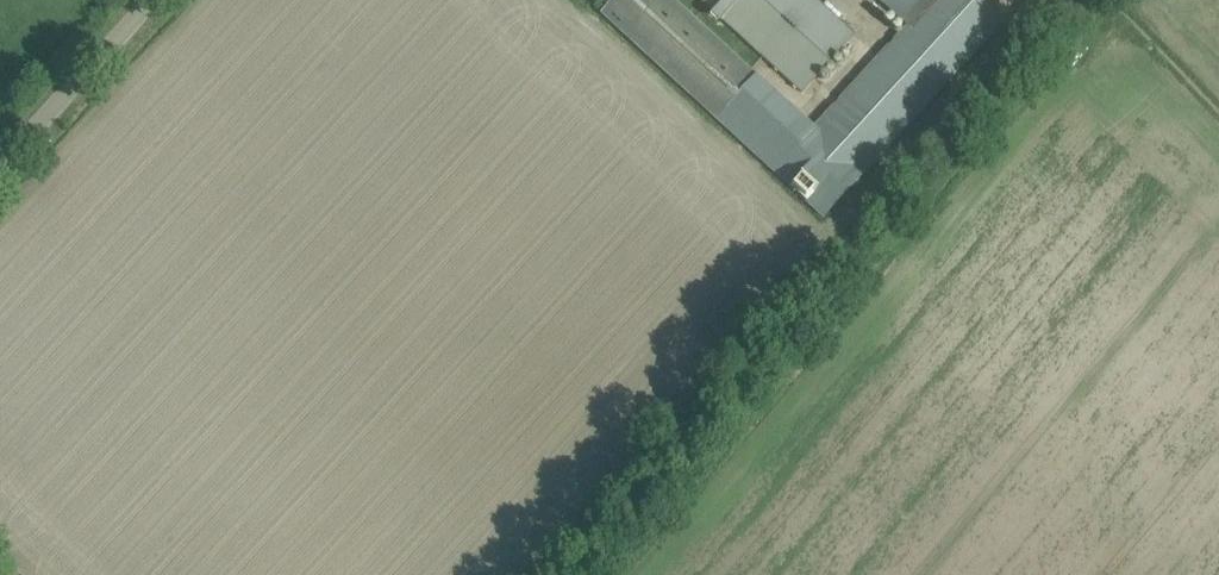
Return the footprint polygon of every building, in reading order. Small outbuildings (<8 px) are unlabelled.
[(908,27),(814,129),(673,0),(613,0),(601,14),(823,218),(1003,22),(979,0),(932,0),(908,27)] [(802,93),(854,36),(815,0),(701,0),(802,93)] [(908,27),(932,0),(878,0),(908,27)]
